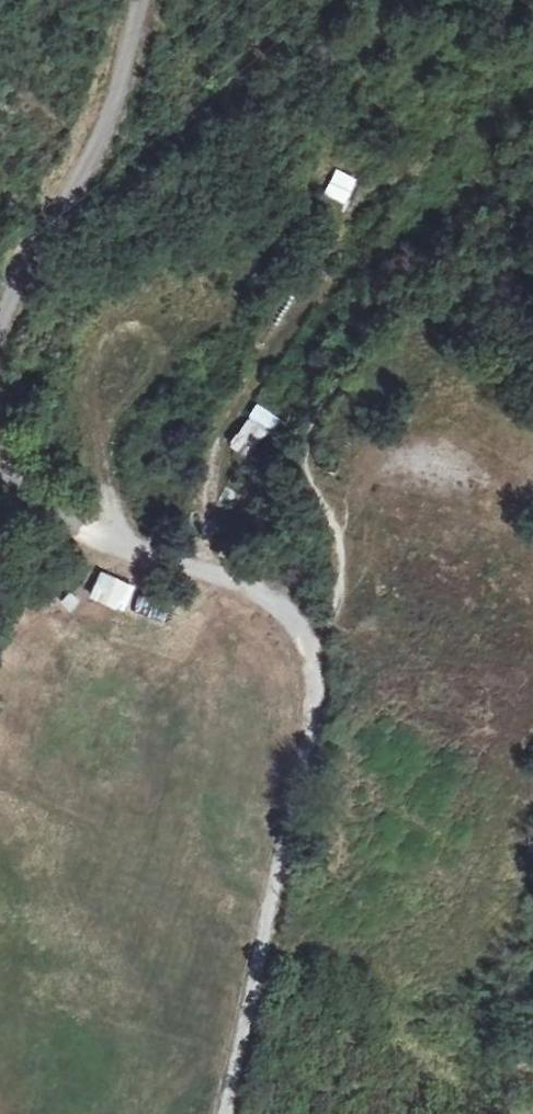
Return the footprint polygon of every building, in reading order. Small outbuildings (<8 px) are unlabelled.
[(324,191),(345,201),(356,178),(335,168),(324,191)] [(280,419),(258,403),(252,410),(274,427),(280,419)] [(227,442),(243,457),(265,433),(249,418),(227,442)] [(103,570),(90,596),(121,612),(134,586),(103,570)] [(79,588),(67,593),(72,604),(84,599),(79,588)]
